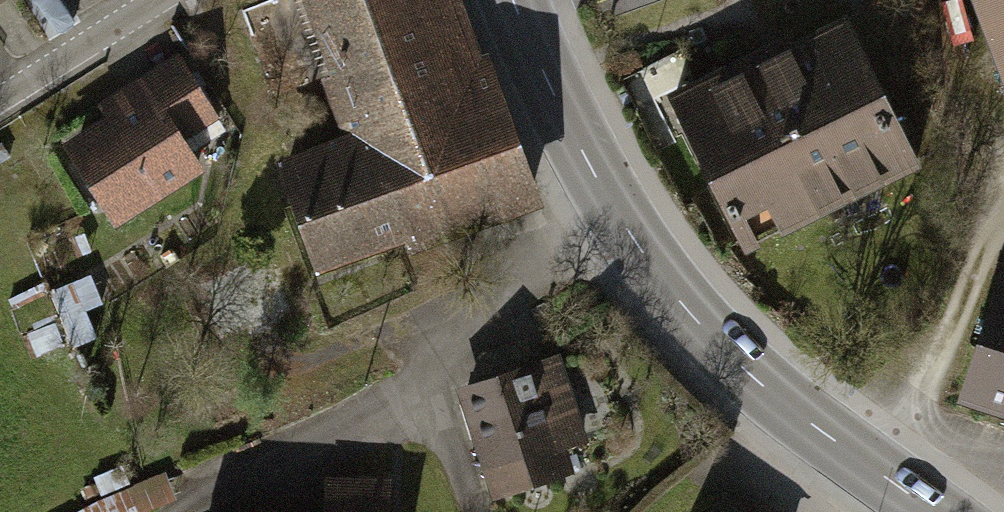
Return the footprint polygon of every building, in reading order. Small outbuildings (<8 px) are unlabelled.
[(243,17),(270,93),(328,72),(352,138),(285,161),(322,263),(531,188),(486,62),(477,65),(453,0),(292,0),(243,17)] [(1003,79),(1003,0),(975,0),(1003,79)] [(840,18),(678,98),(750,243),(912,163),(840,18)] [(142,84),(54,139),(106,221),(193,166),(142,84)] [(974,390),(1003,399),(1003,294),(974,390)] [(555,358),(458,388),(492,496),(589,465),(555,358)] [(66,511),(150,511),(182,497),(166,465),(66,511)] [(391,486),(329,483),(328,511),(390,511),(391,486)] [(728,496),(717,511),(752,511),(728,496)]
